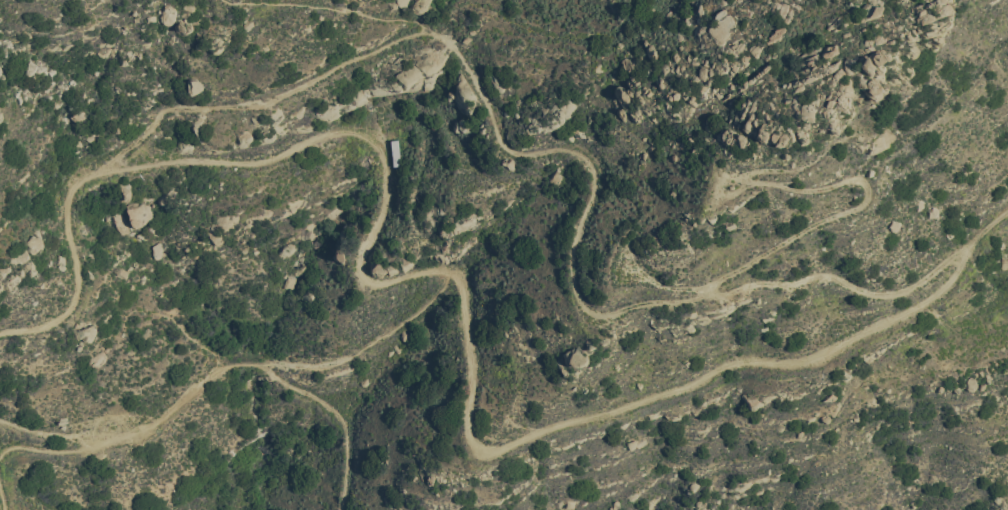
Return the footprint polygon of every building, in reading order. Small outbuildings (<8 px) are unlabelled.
[(427,0),(413,0),(410,9),(422,14),(427,0)] [(201,87),(194,78),(184,85),(192,95),(201,87)] [(122,208),(132,227),(152,217),(142,198),(122,208)] [(71,333),(89,342),(96,329),(78,320),(71,333)]
